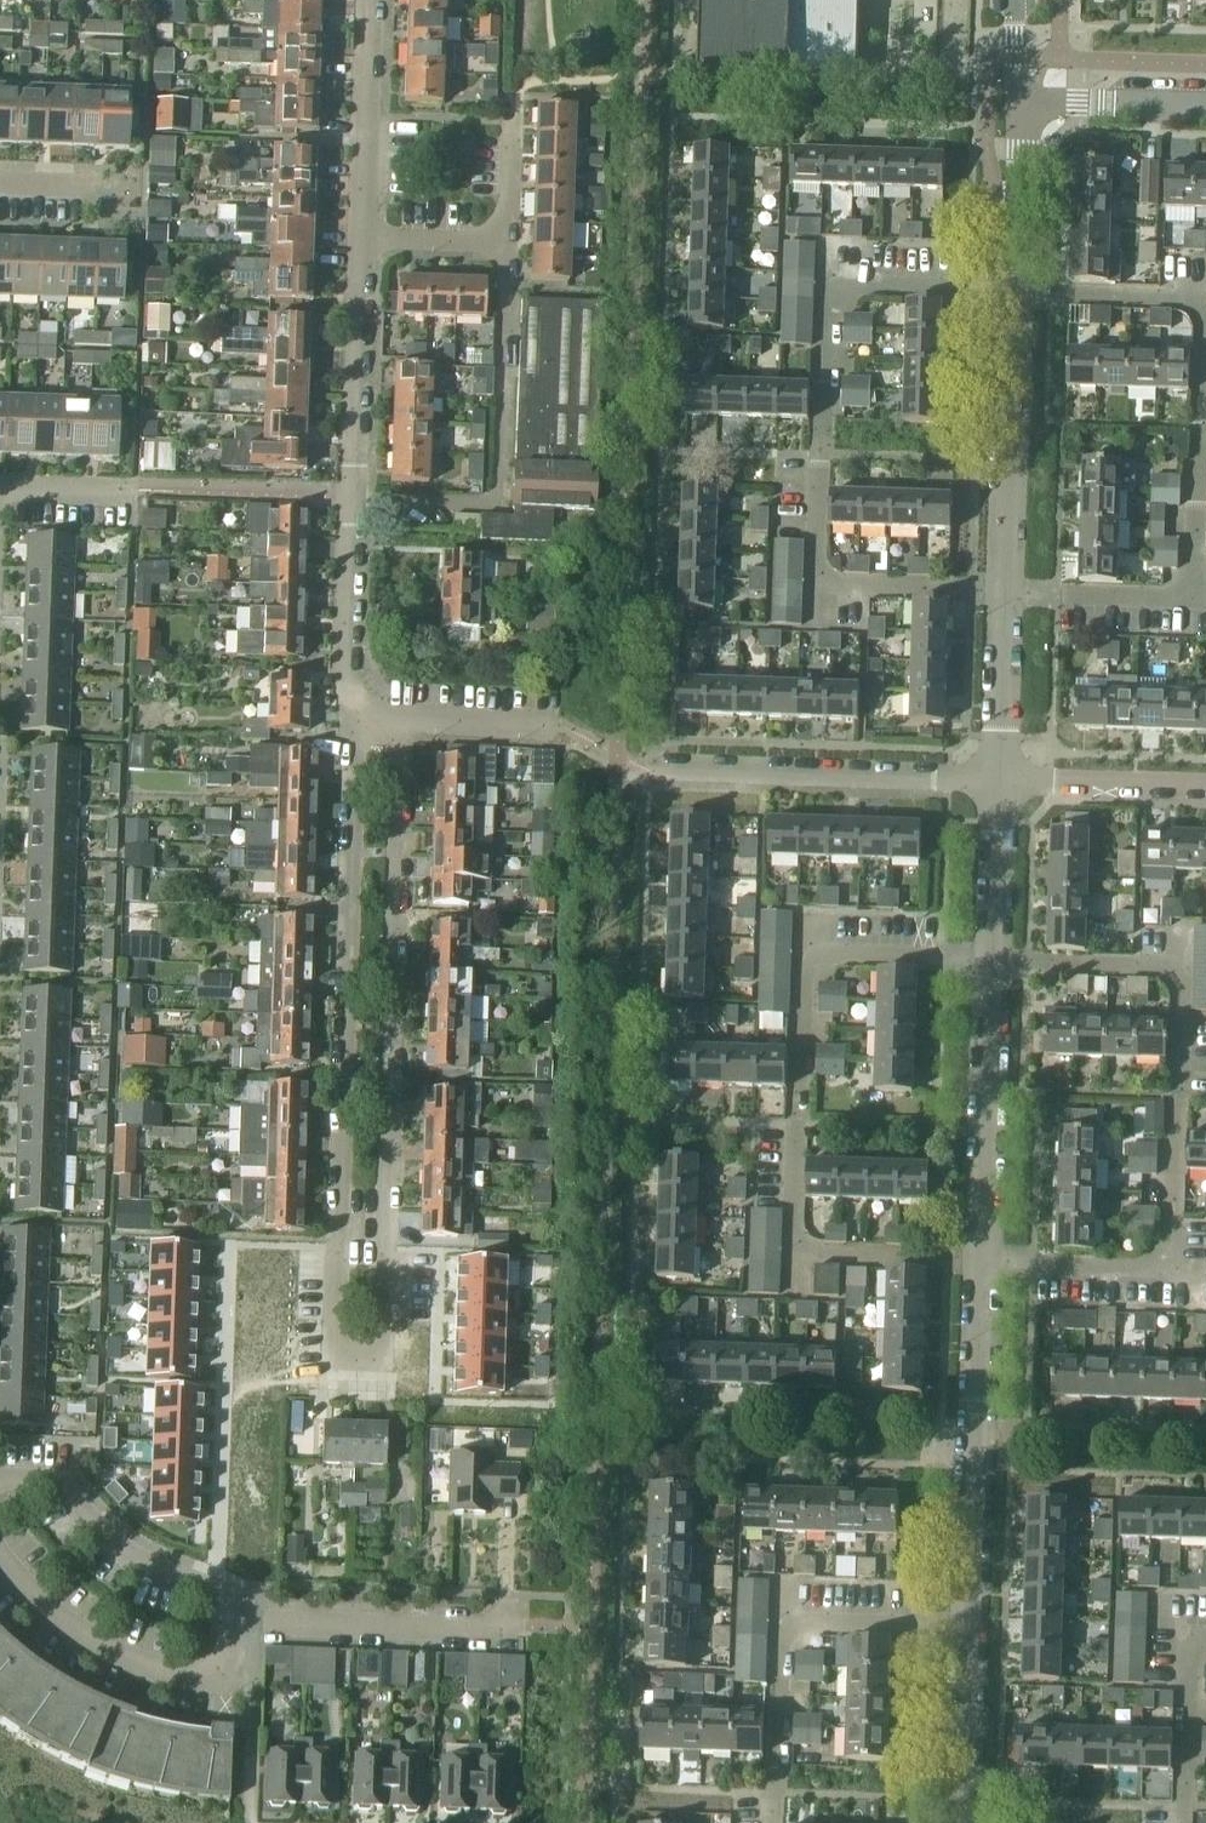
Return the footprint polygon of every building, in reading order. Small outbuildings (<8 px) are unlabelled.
[(407,14),(445,15),(445,0),(408,0),(407,14)] [(700,76),(856,81),(859,0),(702,0),(700,76)] [(319,14),(319,5),(263,3),(244,2),(243,15),(279,16),(278,28),(322,30),(322,14),(319,14)] [(158,9),(157,25),(171,26),(172,10),(158,9)] [(444,45),(445,15),(407,14),(406,43),(444,45)] [(12,31),(12,19),(0,18),(0,31),(12,31)] [(497,36),(498,19),(486,18),(485,35),(497,36)] [(103,35),(104,22),(85,21),(84,34),(103,35)] [(104,22),(103,35),(122,35),(123,23),(104,22)] [(48,36),(48,24),(29,23),(29,36),(48,36)] [(48,36),(67,37),(67,25),(48,24),(48,36)] [(156,26),(156,41),(171,42),(171,26),(156,26)] [(321,47),(322,30),(278,28),(278,29),(261,29),(261,41),(228,40),(228,52),(317,55),(318,47),(321,47)] [(47,49),(48,36),(29,36),(28,48),(47,49)] [(66,49),(67,37),(48,36),(47,49),(66,49)] [(11,51),(11,39),(0,38),(0,51),(11,51)] [(102,55),(103,42),(84,41),(84,54),(102,55)] [(103,42),(102,55),(121,55),(122,43),(103,42)] [(443,73),(444,45),(406,43),(405,72),(443,73)] [(496,66),(497,47),(484,47),(484,66),(496,66)] [(173,75),(174,50),(154,50),(153,74),(173,75)] [(317,64),(317,55),(228,52),(227,64),(277,66),(277,79),(320,81),(321,64),(317,64)] [(442,103),(443,73),(405,72),(404,102),(442,103)] [(153,90),(167,90),(168,75),(153,75),(153,90)] [(319,97),(320,81),(277,79),(276,91),(239,90),(239,102),(316,105),(316,97),(319,97)] [(484,81),(483,101),(495,102),(496,81),(484,81)] [(18,90),(0,89),(0,143),(16,143),(18,90)] [(44,144),(46,91),(18,90),(16,143),(44,144)] [(71,145),(73,92),(46,91),(44,144),(71,145)] [(99,146),(101,93),(73,92),(71,145),(99,146)] [(101,93),(99,146),(128,147),(129,133),(138,133),(139,109),(130,108),(130,94),(101,93)] [(156,100),(155,130),(185,131),(186,101),(156,100)] [(239,102),(238,115),(254,115),(253,128),(275,129),(318,131),(319,113),(315,113),(316,105),(239,102)] [(536,134),(574,136),(575,107),(537,105),(536,134)] [(589,126),(589,136),(604,137),(604,127),(589,126)] [(572,165),(574,136),(536,134),(535,163),(572,165)] [(149,169),(170,170),(171,138),(151,137),(149,169)] [(236,172),(313,175),(314,167),(317,167),(318,150),(274,148),(274,161),(237,160),(236,172)] [(729,179),(730,149),(696,148),(695,178),(729,179)] [(822,186),(823,152),(793,151),(792,185),(822,186)] [(852,187),(854,153),(823,152),(822,186),(852,187)] [(883,189),(884,154),(854,153),(852,187),(883,189)] [(913,190),(914,155),(884,154),(883,189),(913,190)] [(588,155),(588,165),(601,166),(602,156),(588,155)] [(914,155),(913,190),(944,191),(945,156),(914,155)] [(1111,193),(1112,162),(1075,161),(1074,192),(1111,193)] [(571,194),(572,165),(535,163),(534,193),(571,194)] [(1160,164),(1159,164),(1142,163),(1140,194),(1158,195),(1160,164)] [(1195,210),(1197,165),(1197,169),(1186,169),(1186,165),(1167,164),(1165,209),(1195,210)] [(1197,165),(1195,210),(1205,210),(1205,166),(1197,165)] [(169,181),(170,170),(149,169),(149,180),(169,181)] [(764,180),(781,181),(781,170),(764,169),(764,180)] [(313,184),(313,175),(236,172),(236,185),(273,186),(272,199),(316,200),(316,184),(313,184)] [(728,210),(729,179),(695,178),(694,208),(728,210)] [(780,193),(781,181),(764,180),(763,193),(780,193)] [(1110,223),(1111,193),(1074,192),(1073,222),(1110,223)] [(570,223),(571,194),(534,193),(533,222),(570,223)] [(1158,205),(1158,195),(1140,194),(1140,205),(1158,205)] [(315,217),(316,200),(272,199),(272,210),(234,209),(233,222),(311,225),(312,216),(315,217)] [(596,200),(596,211),(605,212),(605,200),(596,200)] [(148,218),(168,218),(169,202),(148,201),(148,218)] [(727,240),(728,210),(694,208),(693,238),(727,240)] [(798,236),(798,220),(786,219),(786,236),(798,236)] [(807,226),(806,236),(820,236),(821,221),(813,221),(807,226)] [(851,238),(851,222),(841,221),(840,238),(851,238)] [(233,222),(233,235),(249,236),(249,247),(314,250),(315,234),(311,233),(311,225),(233,222)] [(569,252),(570,223),(533,222),(532,251),(569,252)] [(851,238),(862,239),(862,222),(851,222),(851,238)] [(1109,253),(1110,223),(1073,222),(1072,252),(1109,253)] [(911,241),(912,224),(901,224),(900,240),(911,241)] [(912,224),(911,241),(922,241),(922,224),(912,224)] [(147,241),(162,242),(163,227),(147,227),(147,241)] [(762,241),(778,241),(779,230),(762,230),(762,241)] [(1194,251),(1194,233),(1185,232),(1184,251),(1194,251)] [(1194,233),(1194,251),(1205,251),(1205,233),(1194,233)] [(726,270),(727,240),(693,238),(691,269),(726,270)] [(778,253),(778,241),(762,241),(761,253),(778,253)] [(13,243),(0,242),(0,296),(11,296),(13,243)] [(38,297),(40,244),(13,243),(11,296),(38,297)] [(785,259),(814,260),(815,244),(786,243),(785,259)] [(66,298),(68,245),(40,244),(38,297),(66,298)] [(1139,254),(1157,255),(1157,244),(1139,244),(1139,254)] [(94,299),(95,246),(68,245),(66,298),(94,299)] [(95,246),(94,299),(123,300),(123,286),(133,286),(134,262),(124,261),(125,247),(95,246)] [(150,261),(165,261),(165,246),(150,246),(150,261)] [(249,247),(249,248),(270,249),(270,261),(233,260),(233,271),(310,274),(310,266),(313,266),(314,250),(249,247)] [(568,281),(569,252),(532,251),(531,280),(568,281)] [(1108,284),(1109,253),(1072,252),(1071,283),(1108,284)] [(1156,265),(1157,255),(1139,254),(1138,265),(1156,265)] [(814,274),(814,260),(785,259),(785,273),(814,274)] [(725,300),(726,270),(691,269),(690,299),(725,300)] [(145,293),(163,294),(164,271),(145,270),(145,293)] [(309,283),(310,274),(233,271),(233,284),(252,284),(251,298),(312,300),(313,283),(309,283)] [(813,289),(814,274),(785,273),(784,288),(813,289)] [(426,317),(427,280),(398,279),(397,316),(426,317)] [(455,318),(457,281),(427,280),(426,317),(455,318)] [(457,281),(455,318),(485,319),(486,282),(457,281)] [(784,288),(784,303),(813,304),(813,289),(784,288)] [(759,302),(776,302),(777,290),(760,290),(759,302)] [(724,331),(725,300),(690,299),(689,329),(724,331)] [(942,302),(910,301),(908,301),(907,332),(941,333),(942,302)] [(776,313),(776,302),(759,302),(759,313),(776,313)] [(784,303),(783,315),(812,316),(813,304),(784,303)] [(148,331),(166,332),(167,308),(149,308),(148,331)] [(1100,326),(1101,308),(1091,308),(1090,326),(1100,326)] [(1111,327),(1112,309),(1112,308),(1101,308),(1100,326),(1111,327)] [(1161,328),(1161,310),(1151,310),(1150,328),(1161,328)] [(1171,329),(1172,311),(1161,310),(1161,328),(1171,329)] [(812,330),(812,316),(783,315),(783,329),(812,330)] [(859,330),(859,316),(845,315),(844,344),(858,345),(859,330)] [(859,330),(872,330),(873,316),(859,316),(859,330)] [(220,342),(307,345),(307,336),(311,336),(311,320),(268,318),(267,330),(221,328),(220,342)] [(812,330),(783,329),(782,345),(811,346),(812,330)] [(872,330),(859,330),(858,345),(872,345),(872,330)] [(92,345),(92,333),(74,332),(73,345),(92,345)] [(940,363),(941,333),(907,332),(906,362),(940,363)] [(92,333),(92,345),(111,346),(111,334),(92,333)] [(37,347),(37,335),(18,334),(18,346),(37,347)] [(37,347),(56,348),(56,335),(37,335),(37,347)] [(720,354),(720,338),(710,337),(709,354),(720,354)] [(731,355),(731,338),(720,338),(720,354),(731,355)] [(761,356),(762,339),(750,339),(750,355),(761,356)] [(307,353),(307,345),(220,342),(220,354),(266,355),(265,367),(309,369),(310,353),(307,353)] [(415,344),(414,359),(425,359),(425,344),(415,344)] [(142,362),(162,362),(162,346),(142,345),(142,362)] [(444,345),(443,359),(454,359),(454,346),(444,345)] [(36,359),(37,347),(18,346),(17,359),(36,359)] [(55,360),(56,348),(37,347),(36,359),(55,360)] [(483,351),(483,366),(492,366),(493,351),(483,351)] [(1098,389),(1099,352),(1069,351),(1067,388),(1098,389)] [(91,365),(92,353),(73,352),(72,365),(91,365)] [(1128,390),(1129,353),(1099,352),(1098,389),(1128,390)] [(92,353),(91,365),(110,366),(111,353),(92,353)] [(1158,391),(1160,354),(1129,353),(1128,390),(1158,391)] [(1189,392),(1190,355),(1160,354),(1158,391),(1189,392)] [(939,394),(940,363),(906,362),(905,392),(939,394)] [(432,366),(424,366),(395,365),(394,395),(431,396),(432,366)] [(309,386),(309,369),(265,367),(265,381),(227,380),(227,391),(305,394),(305,386),(309,386)] [(856,408),(857,391),(857,379),(843,378),(842,407),(856,408)] [(144,387),(155,388),(156,379),(145,379),(144,387)] [(857,391),(870,391),(871,379),(857,379),(857,391)] [(484,396),(484,381),(472,381),(472,395),(484,396)] [(717,417),(719,382),(688,381),(687,416),(717,417)] [(747,418),(749,383),(719,382),(717,417),(747,418)] [(778,419),(779,384),(749,383),(747,418),(778,419)] [(809,420),(810,385),(779,384),(778,419),(809,420)] [(308,403),(305,403),(305,394),(227,391),(226,404),(264,406),(264,417),(308,419),(308,403)] [(856,408),(870,408),(870,391),(857,391),(856,408)] [(938,424),(939,394),(905,392),(904,423),(938,424)] [(430,425),(431,396),(394,395),(393,424),(430,425)] [(33,454),(35,401),(7,400),(5,453),(33,454)] [(60,455),(62,402),(35,401),(33,454),(60,455)] [(88,456),(90,403),(62,402),(60,455),(88,456)] [(90,403),(88,456),(117,457),(117,443),(127,443),(128,419),(118,418),(119,404),(90,403)] [(471,427),(483,427),(483,411),(471,411),(471,427)] [(263,430),(232,429),(232,441),(304,444),(304,436),(307,436),(308,419),(264,417),(263,430)] [(144,436),(155,437),(156,424),(144,423),(144,436)] [(429,454),(430,425),(393,424),(392,452),(429,454)] [(483,440),(483,427),(471,427),(470,440),(483,440)] [(307,452),(303,452),(304,444),(232,441),(232,442),(220,441),(219,467),(306,470),(307,452)] [(170,471),(171,447),(142,445),(141,470),(170,471)] [(428,483),(429,454),(392,452),(391,482),(428,483)] [(481,482),(482,455),(468,455),(467,481),(481,482)] [(1083,492),(1120,493),(1135,493),(1136,462),(1084,461),(1083,492)] [(480,540),(551,543),(552,509),(594,511),(595,468),(515,464),(514,464),(513,507),(513,517),(481,516),(480,540)] [(1166,491),(1166,477),(1153,476),(1152,491),(1166,491)] [(1180,506),(1181,477),(1166,477),(1166,491),(1165,506),(1180,506)] [(718,519),(719,489),(684,487),(683,518),(718,519)] [(1165,506),(1166,491),(1152,491),(1152,505),(1165,506)] [(860,528),(861,493),(831,492),(829,527),(860,528)] [(1119,524),(1120,493),(1083,492),(1082,523),(1119,524)] [(890,529),(892,494),(861,493),(860,528),(890,529)] [(921,530),(922,495),(892,494),(890,529),(921,530)] [(951,531),(952,496),(922,495),(921,530),(951,531)] [(242,535),(247,535),(304,537),(304,512),(280,511),(267,511),(267,505),(243,505),(242,535)] [(752,520),(769,521),(769,509),(752,509),(752,520)] [(161,529),(162,511),(143,510),(142,528),(161,529)] [(716,550),(718,519),(683,518),(682,548),(716,550)] [(768,532),(769,521),(752,520),(751,532),(768,532)] [(1118,553),(1119,524),(1082,523),(1081,552),(1118,553)] [(1164,540),(1165,524),(1151,524),(1150,554),(1164,554),(1164,540)] [(143,532),(142,547),(158,548),(159,533),(143,532)] [(27,563),(73,564),(74,536),(28,535),(27,563)] [(238,559),(249,559),(267,560),(303,562),(304,537),(247,535),(246,548),(239,547),(238,559)] [(1163,569),(1164,569),(1178,569),(1178,540),(1164,540),(1164,554),(1163,569)] [(804,542),(776,541),(775,541),(775,556),(804,557),(804,542)] [(715,580),(716,550),(682,548),(681,579),(715,580)] [(117,567),(127,567),(128,552),(117,551),(117,567)] [(1117,584),(1118,553),(1081,552),(1080,582),(1117,584)] [(443,578),(515,581),(516,565),(496,564),(480,558),(480,557),(468,557),(468,554),(444,554),(443,578)] [(1163,569),(1164,554),(1150,554),(1150,568),(1163,569)] [(803,570),(804,557),(775,556),(774,569),(803,570)] [(858,574),(858,558),(848,557),(848,574),(858,574)] [(206,558),(205,583),(216,583),(224,583),(225,558),(206,558)] [(869,575),(869,574),(870,558),(858,558),(858,574),(869,575)] [(248,584),(265,585),(302,586),(303,562),(267,560),(249,559),(248,584)] [(919,576),(919,560),(908,560),(908,576),(919,576)] [(930,577),(930,560),(919,560),(919,576),(930,577)] [(72,592),(73,564),(27,563),(26,591),(72,592)] [(135,568),(135,585),(157,585),(157,569),(135,568)] [(749,581),(767,582),(767,570),(749,569),(749,581)] [(803,584),(803,570),(774,569),(774,583),(803,584)] [(515,592),(515,581),(443,578),(442,602),(495,605),(495,592),(515,592)] [(116,594),(126,594),(127,580),(116,579),(116,594)] [(714,610),(715,580),(681,579),(680,609),(714,610)] [(766,593),(767,582),(749,581),(748,592),(766,593)] [(802,598),(803,584),(774,583),(773,597),(802,598)] [(270,599),(270,609),(301,610),(302,586),(265,585),(248,584),(247,598),(270,599)] [(71,620),(72,592),(26,591),(25,619),(71,620)] [(126,610),(126,594),(116,594),(115,609),(126,610)] [(802,611),(802,598),(773,597),(773,610),(802,611)] [(948,633),(949,602),(914,601),(913,631),(948,633)] [(495,605),(442,602),(441,628),(447,628),(447,641),(477,642),(478,629),(503,630),(503,622),(494,621),(494,610),(507,610),(507,605),(495,605)] [(300,634),(301,610),(270,609),(269,633),(300,634)] [(801,626),(802,611),(773,610),(772,625),(801,626)] [(206,615),(206,630),(218,631),(219,616),(206,615)] [(70,648),(71,620),(25,619),(24,647),(70,648)] [(869,629),(885,630),(885,620),(869,619),(869,629)] [(709,646),(710,630),(700,629),(699,646),(709,646)] [(885,641),(885,630),(869,629),(868,641),(885,641)] [(710,630),(709,646),(721,647),(721,630),(710,630)] [(947,663),(948,633),(913,631),(912,661),(947,663)] [(300,634),(269,633),(264,633),(237,632),(237,656),(263,657),(263,658),(300,659),(300,634)] [(770,650),(771,632),(759,632),(759,650),(770,650)] [(771,632),(770,650),(781,650),(781,632),(771,632)] [(137,660),(152,660),(153,635),(137,634),(137,660)] [(831,651),(831,634),(819,634),(819,650),(831,651)] [(831,634),(831,651),(841,651),(841,634),(831,634)] [(113,650),(124,650),(125,635),(114,635),(113,650)] [(1108,662),(1109,644),(1098,643),(1098,662),(1108,662)] [(1109,644),(1108,662),(1119,662),(1119,644),(1109,644)] [(1169,664),(1169,646),(1159,646),(1158,664),(1169,664)] [(1169,646),(1169,664),(1179,664),(1180,646),(1169,646)] [(68,676),(70,648),(24,647),(23,675),(68,676)] [(123,665),(124,650),(113,650),(113,665),(123,665)] [(946,693),(947,663),(912,661),(911,692),(946,693)] [(869,663),(869,673),(881,673),(882,663),(869,663)] [(133,673),(150,674),(150,664),(133,664),(133,673)] [(258,682),(258,668),(244,667),(243,681),(258,682)] [(67,704),(68,676),(23,675),(22,703),(67,704)] [(268,703),(308,705),(309,678),(269,676),(268,703)] [(1135,730),(1138,679),(1108,678),(1107,692),(1106,729),(1135,730)] [(867,690),(883,691),(883,680),(867,679),(867,690)] [(1135,730),(1166,731),(1167,694),(1137,693),(1138,679),(1135,730)] [(707,716),(708,681),(678,680),(676,715),(707,716)] [(737,717),(739,682),(708,681),(707,716),(737,717)] [(767,718),(769,683),(739,682),(737,717),(767,718)] [(798,719),(799,684),(769,683),(767,718),(798,719)] [(1198,683),(1197,695),(1196,732),(1205,733),(1205,684),(1198,683)] [(828,720),(829,685),(799,684),(798,719),(828,720)] [(829,685),(828,720),(858,721),(860,686),(829,685)] [(111,706),(122,706),(122,690),(112,690),(111,706)] [(883,701),(883,691),(867,690),(866,701),(883,701)] [(1106,729),(1107,692),(1076,691),(1075,728),(1106,729)] [(945,724),(946,693),(911,692),(910,722),(945,724)] [(1196,732),(1197,695),(1167,694),(1166,731),(1196,732)] [(66,732),(67,704),(22,703),(21,730),(66,732)] [(226,728),(226,739),(240,739),(268,740),(268,730),(307,731),(308,705),(268,703),(267,721),(241,720),(241,728),(226,728)] [(121,720),(122,706),(111,706),(111,720),(121,720)] [(143,770),(144,736),(130,735),(128,770),(143,770)] [(494,747),(471,747),(471,746),(446,745),(446,756),(437,756),(436,781),(484,783),(493,783),(494,747)] [(250,762),(249,774),(250,774),(315,776),(316,752),(282,750),(282,748),(250,747),(250,762)] [(31,776),(77,778),(78,750),(32,748),(31,776)] [(533,784),(552,785),(553,751),(534,750),(533,784)] [(227,760),(227,771),(248,772),(248,760),(227,760)] [(109,779),(119,779),(120,765),(109,765),(109,779)] [(230,786),(231,774),(206,773),(206,785),(230,786)] [(314,800),(315,776),(249,774),(249,788),(279,789),(279,799),(314,800)] [(76,805),(77,778),(31,776),(30,804),(76,805)] [(119,795),(119,779),(109,779),(108,795),(119,795)] [(484,783),(436,781),(435,806),(470,807),(471,807),(485,807),(486,783),(484,783)] [(552,809),(552,785),(533,784),(533,809),(552,809)] [(313,825),(314,800),(279,799),(278,811),(254,811),(254,823),(313,825)] [(75,833),(76,805),(30,804),(29,831),(75,833)] [(471,807),(470,807),(435,806),(434,830),(491,832),(492,808),(485,807),(471,807)] [(205,822),(229,822),(230,810),(205,809),(205,822)] [(552,834),(552,809),(533,809),(532,834),(552,834)] [(709,848),(710,818),(673,816),(672,847),(709,848)] [(107,834),(117,835),(118,820),(107,820),(107,834)] [(799,858),(800,821),(770,820),(768,857),(799,858)] [(829,859),(830,822),(800,821),(799,858),(829,859)] [(229,837),(229,822),(205,822),(204,836),(229,837)] [(860,860),(861,823),(830,822),(829,859),(860,860)] [(253,836),(246,836),(246,847),(313,849),(313,825),(254,823),(253,836)] [(890,861),(891,824),(861,823),(860,860),(890,861)] [(920,862),(921,825),(891,824),(890,861),(920,862)] [(127,841),(140,841),(140,828),(127,828),(127,841)] [(491,844),(491,832),(434,830),(434,854),(469,855),(469,843),(491,844)] [(1088,861),(1089,831),(1052,830),(1051,860),(1088,861)] [(74,861),(75,833),(29,831),(28,860),(74,861)] [(1173,871),(1175,834),(1144,833),(1142,882),(1173,883),(1173,871)] [(117,850),(117,835),(107,834),(106,850),(117,850)] [(1203,872),(1204,835),(1175,834),(1173,871),(1203,872)] [(757,849),(758,840),(740,839),(739,849),(757,849)] [(532,857),(551,858),(552,844),(532,843),(532,857)] [(245,872),(312,874),(313,849),(246,847),(245,872)] [(708,878),(709,848),(672,847),(671,877),(708,878)] [(757,861),(757,849),(739,849),(739,860),(757,861)] [(125,867),(152,868),(153,854),(125,853),(125,867)] [(469,855),(434,854),(433,879),(489,880),(490,856),(469,855)] [(551,873),(551,858),(532,857),(532,872),(551,873)] [(73,889),(74,861),(28,860),(27,887),(73,889)] [(1087,892),(1088,861),(1051,860),(1050,891),(1087,892)] [(1135,874),(1136,862),(1118,861),(1117,874),(1135,874)] [(206,880),(227,881),(227,871),(206,870),(206,880)] [(123,871),(122,901),(136,902),(137,871),(123,871)] [(253,884),(276,885),(276,898),(311,899),(312,874),(245,872),(253,873),(253,884)] [(105,890),(115,891),(116,876),(105,875),(105,890)] [(707,908),(708,878),(671,877),(670,907),(707,908)] [(489,891),(489,880),(433,879),(432,903),(468,905),(468,891),(489,891)] [(72,917),(73,889),(27,887),(26,915),(72,917)] [(798,906),(798,888),(788,888),(787,906),(798,906)] [(828,907),(828,889),(818,889),(817,907),(828,907)] [(828,889),(828,907),(838,907),(839,889),(828,889)] [(114,906),(115,891),(105,890),(104,905),(114,906)] [(888,909),(889,891),(878,891),(877,909),(888,909)] [(889,891),(888,909),(898,910),(899,892),(889,891)] [(1086,921),(1087,892),(1050,891),(1049,920),(1086,921)] [(539,897),(538,914),(552,914),(552,898),(539,897)] [(755,910),(756,900),(738,899),(737,909),(755,910)] [(1171,919),(1172,901),(1162,901),(1161,919),(1171,919)] [(1172,901),(1171,919),(1182,919),(1183,902),(1172,901)] [(706,939),(707,908),(670,907),(669,937),(706,939)] [(755,921),(755,910),(737,909),(737,920),(755,921)] [(791,927),(792,914),(792,913),(762,912),(762,926),(791,927)] [(1116,922),(1134,922),(1134,913),(1116,912),(1116,922)] [(71,945),(72,917),(26,915),(25,943),(71,945)] [(310,944),(310,918),(276,917),(276,918),(262,917),(257,922),(257,931),(262,936),(262,942),(310,944)] [(1085,952),(1086,921),(1049,920),(1048,951),(1085,952)] [(468,924),(432,922),(431,948),(499,951),(499,950),(488,949),(488,938),(468,937),(468,924)] [(1133,934),(1134,922),(1116,922),(1115,933),(1133,934)] [(791,941),(791,927),(762,926),(762,941),(791,941)] [(1201,927),(1195,927),(1194,942),(1205,942),(1205,927),(1201,927)] [(205,939),(224,940),(225,929),(205,928),(205,939)] [(102,946),(113,947),(114,931),(103,930),(102,946)] [(135,961),(136,936),(122,936),(121,960),(135,961)] [(705,969),(706,939),(669,937),(668,968),(705,969)] [(790,954),(791,941),(762,941),(761,953),(790,954)] [(310,944),(262,942),(261,942),(260,966),(309,967),(310,944)] [(1194,942),(1194,956),(1205,956),(1205,942),(1194,942)] [(70,973),(71,945),(25,943),(24,971),(70,973)] [(112,961),(113,947),(102,946),(102,961),(112,961)] [(499,951),(431,948),(430,972),(470,973),(470,972),(469,972),(469,959),(498,961),(499,951)] [(535,953),(535,970),(551,970),(552,953),(535,953)] [(790,969),(790,954),(761,953),(761,967),(790,969)] [(1194,956),(1194,968),(1205,969),(1205,956),(1194,956)] [(735,970),(753,971),(754,960),(736,959),(735,970)] [(128,962),(128,978),(144,979),(145,963),(128,962)] [(259,989),(308,991),(309,967),(260,966),(259,989)] [(789,982),(790,969),(761,967),(760,981),(789,982)] [(704,999),(705,969),(668,968),(667,998),(704,999)] [(1194,968),(1193,982),(1205,982),(1205,969),(1194,968)] [(753,981),(753,971),(735,970),(735,980),(753,981)] [(915,1002),(916,972),(916,971),(879,970),(878,1000),(915,1002)] [(470,973),(430,972),(429,996),(469,998),(489,999),(489,998),(499,998),(500,987),(470,986),(470,973)] [(1077,995),(1077,977),(1068,976),(1067,994),(1077,995)] [(1088,995),(1089,978),(1089,977),(1077,977),(1077,995),(1088,995)] [(195,987),(217,988),(217,979),(195,978),(195,987)] [(1136,997),(1137,979),(1128,978),(1127,996),(1136,997)] [(1148,997),(1149,980),(1149,979),(1137,979),(1136,997),(1148,997)] [(789,996),(789,982),(760,981),(760,995),(789,996)] [(1193,982),(1193,995),(1205,995),(1205,982),(1193,982)] [(551,984),(538,984),(538,1000),(551,1000),(551,984)] [(834,984),(833,984),(819,984),(818,1013),(834,1013),(834,998),(834,984)] [(834,998),(847,999),(847,985),(834,984),(834,998)] [(217,1003),(217,988),(195,987),(195,1002),(217,1003)] [(22,1016),(68,1018),(69,990),(23,988),(22,1016)] [(257,1014),(307,1016),(308,991),(259,989),(258,989),(257,1014)] [(788,1015),(789,996),(760,995),(759,1014),(788,1015)] [(1193,995),(1192,1011),(1205,1011),(1205,995),(1193,995)] [(469,998),(429,996),(428,1021),(488,1023),(489,999),(469,998)] [(846,1014),(847,999),(834,998),(834,1013),(846,1014)] [(551,1014),(551,1000),(538,1000),(538,1014),(551,1014)] [(914,1032),(915,1002),(878,1000),(877,1031),(914,1032)] [(100,1019),(110,1020),(111,1006),(100,1005),(100,1019)] [(738,1026),(738,1008),(728,1007),(727,1025),(738,1026)] [(696,1024),(697,1012),(687,1012),(687,1024),(696,1024)] [(707,1025),(708,1012),(697,1012),(696,1024),(707,1025)] [(256,1038),(306,1040),(307,1016),(257,1014),(256,1038)] [(67,1046),(68,1018),(22,1016),(21,1044),(67,1046)] [(110,1036),(110,1020),(100,1019),(99,1035),(110,1036)] [(1074,1057),(1076,1020),(1046,1019),(1044,1056),(1074,1057)] [(1105,1058),(1106,1021),(1076,1020),(1074,1057),(1105,1058)] [(488,1023),(428,1021),(428,1045),(487,1047),(488,1023)] [(1134,1059),(1135,1022),(1106,1021),(1105,1058),(1134,1059)] [(1167,1040),(1167,1023),(1135,1022),(1134,1059),(1166,1060),(1167,1044),(1168,1044),(1168,1040),(1167,1040)] [(134,1033),(147,1034),(147,1025),(134,1024),(134,1033)] [(201,1036),(222,1037),(222,1025),(202,1024),(201,1036)] [(913,1062),(914,1032),(877,1031),(876,1061),(913,1062)] [(550,1047),(550,1033),(538,1032),(538,1047),(550,1047)] [(149,1039),(125,1038),(124,1064),(148,1065),(149,1039)] [(256,1038),(255,1051),(240,1050),(239,1070),(258,1071),(259,1063),(305,1065),(306,1040),(256,1038)] [(66,1074),(67,1046),(21,1044),(20,1072),(66,1074)] [(492,1047),(487,1047),(428,1045),(427,1069),(435,1070),(435,1077),(466,1078),(467,1058),(492,1058),(492,1047)] [(694,1085),(696,1048),(665,1047),(664,1084),(694,1085)] [(832,1047),(831,1047),(817,1047),(816,1076),(831,1076),(832,1059),(832,1047)] [(832,1059),(845,1060),(845,1048),(832,1047),(832,1059)] [(725,1086),(726,1049),(696,1048),(694,1085),(725,1086)] [(755,1087),(757,1050),(726,1049),(725,1086),(755,1087)] [(786,1088),(786,1079),(787,1051),(757,1050),(755,1087),(786,1088)] [(844,1077),(845,1060),(832,1059),(831,1076),(844,1077)] [(98,1075),(108,1076),(109,1061),(98,1060),(98,1075)] [(912,1093),(913,1062),(876,1061),(875,1091),(912,1093)] [(536,1062),(536,1080),(550,1080),(551,1063),(536,1062)] [(125,1086),(136,1086),(137,1072),(125,1071),(125,1086)] [(65,1102),(66,1074),(20,1072),(19,1100),(65,1102)] [(108,1091),(108,1076),(98,1075),(97,1090),(108,1091)] [(465,1116),(478,1116),(479,1084),(460,1084),(460,1083),(435,1082),(435,1089),(426,1089),(425,1114),(465,1116)] [(269,1108),(304,1109),(305,1084),(270,1083),(269,1108)] [(534,1086),(534,1103),(551,1104),(552,1086),(534,1086)] [(64,1130),(65,1102),(19,1100),(18,1128),(64,1130)] [(115,1127),(137,1128),(144,1128),(145,1104),(124,1103),(123,1127),(115,1127)] [(210,1106),(209,1109),(214,1114),(217,1114),(222,1110),(222,1106),(210,1106)] [(303,1134),(304,1109),(269,1108),(240,1108),(239,1131),(303,1134)] [(1060,1160),(1096,1161),(1097,1112),(1066,1111),(1065,1130),(1061,1129),(1060,1160)] [(477,1129),(478,1116),(465,1116),(425,1114),(425,1138),(460,1139),(460,1129),(477,1129)] [(96,1131),(106,1131),(107,1116),(96,1116),(96,1131)] [(551,1127),(551,1117),(537,1117),(537,1127),(551,1127)] [(136,1152),(137,1128),(115,1127),(114,1152),(136,1152)] [(63,1158),(64,1130),(18,1128),(17,1156),(63,1158)] [(152,1129),(151,1138),(172,1139),(172,1130),(152,1129)] [(106,1146),(106,1131),(96,1131),(95,1146),(106,1146)] [(303,1157),(303,1134),(239,1131),(239,1155),(303,1157)] [(1189,1134),(1188,1134),(1187,1171),(1205,1171),(1205,1134),(1189,1134)] [(425,1138),(424,1162),(473,1165),(487,1165),(487,1153),(488,1140),(460,1139),(425,1138)] [(551,1158),(551,1145),(532,1144),(532,1157),(551,1158)] [(1142,1159),(1142,1145),(1130,1145),(1129,1159),(1142,1159)] [(1156,1175),(1158,1146),(1142,1145),(1142,1159),(1141,1175),(1156,1175)] [(136,1176),(136,1152),(114,1152),(113,1175),(136,1176)] [(302,1182),(303,1157),(239,1155),(238,1165),(267,1166),(267,1181),(302,1182)] [(62,1186),(63,1158),(17,1156),(16,1184),(62,1186)] [(698,1188),(699,1158),(662,1157),(661,1187),(698,1188)] [(1141,1175),(1142,1159),(1129,1159),(1129,1174),(1141,1175)] [(1095,1192),(1096,1161),(1060,1160),(1059,1191),(1095,1192)] [(472,1189),(473,1165),(424,1162),(423,1187),(458,1189),(463,1189),(472,1189)] [(839,1163),(808,1162),(806,1199),(837,1200),(839,1163)] [(867,1201),(869,1164),(839,1163),(837,1200),(867,1201)] [(898,1202),(899,1165),(869,1164),(867,1201),(898,1202)] [(928,1203),(929,1166),(899,1165),(898,1202),(928,1203)] [(94,1187),(104,1187),(105,1171),(94,1171),(94,1187)] [(135,1200),(136,1176),(120,1176),(119,1199),(135,1200)] [(530,1191),(550,1191),(550,1176),(530,1176),(530,1191)] [(728,1189),(746,1190),(746,1180),(728,1179),(728,1189)] [(301,1207),(302,1182),(267,1181),(267,1182),(242,1181),(241,1205),(301,1207)] [(61,1214),(62,1186),(16,1184),(15,1212),(61,1214)] [(104,1201),(104,1187),(94,1187),(93,1201),(104,1201)] [(463,1212),(463,1189),(458,1189),(423,1187),(422,1211),(471,1213),(463,1212)] [(697,1219),(698,1188),(661,1187),(660,1217),(697,1219)] [(746,1201),(746,1190),(728,1189),(728,1200),(746,1201)] [(550,1204),(550,1191),(530,1191),(530,1204),(550,1204)] [(1094,1221),(1095,1192),(1059,1191),(1058,1220),(1094,1221)] [(118,1202),(117,1230),(147,1231),(148,1203),(118,1202)] [(196,1202),(196,1223),(217,1224),(218,1203),(196,1202)] [(300,1231),(301,1207),(241,1205),(241,1216),(265,1217),(265,1230),(300,1231)] [(1139,1223),(1140,1209),(1127,1208),(1127,1222),(1139,1223)] [(1155,1209),(1142,1209),(1140,1209),(1139,1223),(1139,1238),(1154,1238),(1155,1209)] [(782,1211),(753,1210),(752,1225),(781,1226),(782,1211)] [(470,1237),(471,1213),(422,1211),(421,1236),(457,1237),(470,1237)] [(696,1249),(697,1219),(660,1217),(659,1248),(696,1249)] [(1093,1252),(1094,1221),(1058,1220),(1057,1251),(1093,1252)] [(1139,1238),(1139,1223),(1127,1222),(1126,1237),(1139,1238)] [(781,1239),(781,1226),(752,1225),(752,1238),(781,1239)] [(835,1243),(836,1225),(826,1225),(825,1243),(835,1243)] [(846,1244),(846,1243),(847,1226),(836,1225),(835,1243),(846,1244)] [(896,1245),(897,1227),(886,1227),(885,1245),(896,1245)] [(906,1246),(906,1245),(907,1228),(897,1227),(896,1245),(906,1246)] [(1,1257),(47,1258),(48,1230),(2,1229),(1,1257)] [(475,1248),(504,1249),(504,1238),(476,1237),(475,1248)] [(780,1253),(781,1239),(752,1238),(751,1252),(780,1253)] [(726,1250),(744,1251),(744,1242),(726,1242),(726,1250)] [(110,1243),(110,1253),(123,1254),(123,1243),(110,1243)] [(150,1244),(149,1272),(196,1274),(197,1246),(150,1244)] [(91,1260),(101,1260),(102,1247),(92,1246),(91,1260)] [(695,1279),(696,1249),(659,1248),(658,1278),(695,1279)] [(743,1262),(744,1251),(726,1250),(725,1261),(743,1262)] [(780,1266),(780,1253),(751,1252),(751,1265),(780,1266)] [(46,1286),(47,1258),(1,1257),(0,1285),(46,1286)] [(538,1257),(537,1267),(551,1268),(551,1258),(538,1257)] [(458,1259),(457,1287),(504,1288),(505,1261),(458,1259)] [(101,1277),(101,1260),(91,1260),(90,1276),(101,1277)] [(779,1280),(780,1266),(751,1265),(750,1279),(779,1280)] [(839,1297),(840,1268),(816,1267),(815,1297),(839,1297)] [(925,1302),(926,1271),(889,1269),(888,1300),(925,1302)] [(149,1272),(148,1298),(195,1300),(196,1274),(149,1272)] [(779,1295),(779,1280),(750,1279),(750,1294),(779,1295)] [(46,1286),(0,1285),(0,1295),(0,1313),(45,1314),(46,1286)] [(108,1286),(108,1296),(121,1297),(122,1287),(108,1286)] [(457,1287),(456,1313),(503,1314),(504,1288),(457,1287)] [(846,1297),(863,1298),(863,1289),(846,1289),(846,1297)] [(108,1296),(107,1307),(121,1307),(121,1297),(108,1296)] [(862,1311),(863,1298),(846,1297),(846,1311),(862,1311)] [(148,1298),(147,1324),(194,1326),(195,1300),(148,1298)] [(687,1317),(687,1299),(677,1298),(676,1316),(687,1317)] [(687,1299),(687,1317),(697,1317),(698,1299),(687,1299)] [(747,1319),(748,1301),(737,1300),(737,1318),(747,1319)] [(924,1332),(925,1302),(888,1300),(887,1330),(924,1332)] [(89,1316),(99,1316),(100,1302),(89,1301),(89,1316)] [(748,1301),(747,1319),(758,1319),(758,1301),(748,1301)] [(808,1321),(808,1303),(797,1303),(797,1321),(808,1321)] [(808,1303),(808,1321),(817,1321),(818,1303),(808,1303)] [(536,1305),(536,1315),(549,1316),(550,1306),(536,1305)] [(1086,1331),(1086,1313),(1055,1312),(1054,1330),(1086,1331)] [(45,1314),(0,1313),(0,1341),(44,1342),(45,1314)] [(456,1313),(455,1339),(502,1340),(503,1314),(456,1313)] [(1086,1313),(1086,1331),(1096,1331),(1096,1313),(1086,1313)] [(1145,1333),(1145,1315),(1135,1314),(1135,1333),(1145,1333)] [(536,1315),(536,1326),(549,1326),(549,1316),(536,1315)] [(1145,1315),(1145,1333),(1156,1333),(1156,1315),(1145,1315)] [(99,1332),(99,1316),(89,1316),(88,1331),(99,1332)] [(1196,1316),(1195,1334),(1205,1335),(1205,1317),(1196,1316)] [(147,1324),(146,1350),(193,1352),(194,1326),(147,1324)] [(922,1362),(924,1332),(887,1330),(885,1361),(922,1362)] [(106,1339),(106,1349),(119,1349),(120,1339),(106,1339)] [(455,1339),(454,1365),(501,1367),(502,1340),(455,1339)] [(44,1342),(0,1341),(0,1369),(43,1370),(44,1342)] [(684,1384),(685,1347),(655,1346),(654,1383),(684,1384)] [(714,1385),(716,1348),(685,1347),(684,1384),(714,1385)] [(745,1386),(746,1349),(716,1348),(714,1385),(745,1386)] [(106,1349),(105,1359),(119,1360),(119,1349),(106,1349)] [(775,1387),(776,1350),(746,1349),(745,1386),(775,1387)] [(146,1350),(145,1378),(192,1380),(193,1352),(146,1350)] [(805,1388),(807,1351),(776,1350),(775,1387),(805,1388)] [(844,1359),(861,1359),(861,1350),(844,1350),(844,1359)] [(807,1351),(805,1388),(836,1389),(837,1352),(807,1351)] [(87,1372),(97,1372),(98,1357),(87,1357),(87,1372)] [(535,1357),(534,1368),(548,1368),(548,1358),(535,1357)] [(860,1373),(861,1359),(844,1359),(843,1373),(860,1373)] [(1083,1398),(1084,1361),(1053,1360),(1052,1397),(1083,1398)] [(921,1392),(922,1362),(885,1361),(884,1391),(921,1392)] [(1113,1399),(1114,1362),(1084,1361),(1083,1398),(1113,1399)] [(1142,1400),(1144,1363),(1114,1362),(1113,1399),(1142,1400)] [(1173,1401),(1174,1364),(1144,1363),(1142,1400),(1173,1401)] [(1203,1402),(1205,1365),(1174,1364),(1173,1401),(1203,1402)] [(454,1365),(453,1392),(501,1394),(501,1367),(454,1365)] [(534,1368),(534,1378),(547,1378),(548,1368),(534,1368)] [(43,1370),(0,1369),(0,1397),(42,1398),(43,1370)] [(97,1387),(97,1372),(87,1372),(86,1387),(97,1387)] [(105,1386),(104,1396),(117,1397),(118,1386),(105,1386)] [(154,1387),(153,1415),(200,1417),(201,1389),(154,1387)] [(42,1398),(0,1397),(0,1425),(41,1426),(42,1398)] [(68,1399),(68,1414),(84,1414),(85,1400),(68,1399)] [(96,1415),(96,1399),(86,1399),(85,1414),(96,1415)] [(153,1415),(152,1441),(199,1443),(200,1417),(153,1415)] [(352,1465),(354,1424),(323,1423),(321,1464),(352,1465)] [(354,1424),(352,1465),(385,1466),(386,1425),(354,1424)] [(103,1429),(103,1439),(116,1440),(116,1429),(103,1429)] [(512,1432),(511,1452),(531,1452),(531,1433),(512,1432)] [(103,1439),(102,1449),(116,1450),(116,1440),(103,1439)] [(152,1441),(151,1467),(198,1469),(199,1458),(199,1443),(152,1441)] [(516,1498),(517,1466),(491,1465),(491,1455),(451,1453),(449,1511),(489,1512),(490,1494),(499,1494),(499,1497),(516,1498)] [(151,1467),(150,1493),(197,1495),(198,1469),(151,1467)] [(113,1481),(104,1490),(111,1498),(120,1489),(113,1481)] [(352,1485),(351,1505),(364,1506),(365,1501),(383,1502),(384,1481),(365,1481),(365,1486),(352,1485)] [(692,1517),(693,1486),(652,1484),(651,1516),(692,1517)] [(351,1505),(352,1485),(339,1485),(338,1505),(351,1505)] [(120,1489),(111,1498),(118,1505),(127,1496),(120,1489)] [(776,1532),(777,1491),(746,1490),(745,1531),(776,1532)] [(807,1533),(808,1492),(777,1491),(776,1532),(807,1533)] [(836,1534),(838,1493),(808,1492),(807,1533),(836,1534)] [(150,1493),(149,1521),(187,1522),(196,1523),(197,1495),(150,1493)] [(867,1535),(869,1495),(838,1493),(836,1534),(867,1535)] [(897,1536),(898,1496),(869,1495),(867,1535),(897,1536)] [(1065,1530),(1066,1499),(1029,1498),(1028,1528),(1065,1530)] [(1149,1541),(1150,1504),(1119,1503),(1119,1540),(1149,1541)] [(1180,1542),(1181,1505),(1150,1504),(1149,1541),(1180,1542)] [(1181,1505),(1180,1542),(1205,1542),(1205,1505),(1181,1505)] [(401,1508),(400,1528),(416,1528),(416,1509),(401,1508)] [(717,1518),(734,1519),(734,1510),(717,1509),(717,1518)] [(691,1546),(692,1517),(651,1516),(650,1544),(691,1546)] [(733,1530),(734,1519),(717,1518),(717,1530),(733,1530)] [(1094,1531),(1112,1531),(1113,1521),(1095,1521),(1094,1531)] [(1064,1560),(1065,1530),(1028,1528),(1027,1559),(1064,1560)] [(1112,1542),(1112,1531),(1094,1531),(1094,1542),(1112,1542)] [(690,1577),(691,1546),(650,1544),(649,1575),(690,1577)] [(775,1574),(775,1556),(764,1556),(764,1574),(775,1574)] [(805,1575),(806,1558),(795,1557),(794,1575),(805,1575)] [(806,1558),(805,1575),(815,1576),(816,1558),(806,1558)] [(866,1578),(866,1560),(855,1559),(854,1577),(866,1578)] [(1063,1590),(1064,1560),(1027,1559),(1026,1589),(1063,1590)] [(866,1560),(866,1578),(875,1578),(876,1560),(866,1560)] [(714,1578),(732,1578),(732,1569),(715,1568),(714,1578)] [(1148,1588),(1148,1570),(1139,1569),(1138,1587),(1148,1588)] [(1148,1570),(1148,1588),(1159,1588),(1160,1570),(1148,1570)] [(1198,1571),(1198,1589),(1205,1589),(1205,1571),(1198,1571)] [(689,1605),(690,1577),(649,1575),(648,1604),(689,1605)] [(731,1589),(732,1578),(714,1578),(714,1588),(731,1589)] [(768,1597),(769,1582),(769,1581),(740,1580),(739,1595),(768,1597)] [(1092,1591),(1110,1592),(1111,1581),(1093,1581),(1092,1591)] [(1062,1621),(1063,1590),(1026,1589),(1025,1619),(1062,1621)] [(1110,1602),(1110,1592),(1092,1591),(1092,1602),(1110,1602)] [(1146,1614),(1147,1597),(1147,1595),(1118,1594),(1117,1613),(1146,1614)] [(768,1610),(768,1597),(739,1595),(739,1609),(768,1610)] [(648,1604),(647,1635),(688,1637),(689,1616),(701,1616),(701,1606),(689,1606),(689,1605),(648,1604)] [(767,1624),(768,1610),(739,1609),(738,1623),(767,1624)] [(1145,1627),(1146,1614),(1117,1613),(1116,1627),(1145,1627)] [(1061,1651),(1062,1621),(1025,1619),(1024,1650),(1061,1651)] [(767,1637),(767,1624),(738,1623),(738,1636),(767,1637)] [(1145,1641),(1145,1627),(1116,1627),(1116,1640),(1145,1641)] [(713,1637),(730,1638),(730,1630),(713,1629),(713,1637)] [(687,1668),(688,1637),(647,1635),(646,1666),(687,1668)] [(1,1718),(3,1720),(19,1731),(44,1746),(61,1754),(88,1766),(106,1773),(134,1782),(152,1786),(181,1792),(200,1794),(226,1796),(226,1801),(229,1801),(231,1729),(210,1727),(209,1732),(189,1729),(170,1725),(149,1721),(130,1715),(110,1707),(92,1699),(73,1690),(56,1680),(38,1668),(20,1654),(6,1642),(0,1636),(0,1718),(1,1718)] [(766,1650),(767,1637),(738,1636),(737,1649),(766,1650)] [(729,1649),(730,1638),(713,1637),(712,1649),(729,1649)] [(890,1670),(891,1640),(850,1638),(849,1669),(890,1670)] [(1145,1655),(1145,1641),(1116,1640),(1116,1654),(1145,1655)] [(1090,1652),(1108,1652),(1109,1641),(1091,1641),(1090,1652)] [(304,1685),(306,1648),(291,1648),(290,1685),(304,1685)] [(306,1648),(304,1685),(333,1686),(335,1649),(306,1648)] [(766,1664),(766,1650),(737,1649),(737,1663),(766,1664)] [(1060,1681),(1061,1651),(1024,1650),(1023,1680),(1060,1681)] [(391,1689),(392,1652),(378,1651),(377,1688),(391,1689)] [(392,1652),(391,1689),(406,1689),(407,1652),(392,1652)] [(1108,1662),(1108,1652),(1090,1652),(1090,1662),(1108,1662)] [(810,1682),(811,1667),(812,1653),(796,1653),(795,1682),(810,1682)] [(811,1667),(824,1668),(824,1654),(812,1653),(811,1667)] [(478,1692),(480,1655),(465,1654),(464,1691),(478,1692)] [(1144,1669),(1145,1655),(1116,1654),(1115,1668),(1144,1669)] [(499,1692),(500,1656),(480,1655),(478,1692),(499,1692)] [(508,1656),(508,1670),(523,1671),(523,1656),(508,1656)] [(765,1683),(766,1664),(737,1663),(736,1682),(765,1683)] [(823,1683),(824,1668),(811,1667),(810,1682),(823,1683)] [(1144,1684),(1144,1669),(1115,1668),(1115,1683),(1144,1684)] [(889,1701),(890,1670),(849,1669),(848,1699),(889,1701)] [(674,1693),(674,1675),(664,1674),(663,1692),(674,1693)] [(674,1675),(674,1693),(684,1693),(685,1675),(674,1675)] [(704,1676),(704,1694),(715,1694),(715,1676),(704,1676)] [(1052,1706),(1053,1688),(1043,1688),(1042,1706),(1052,1706)] [(1053,1688),(1052,1706),(1063,1706),(1064,1688),(1053,1688)] [(1113,1708),(1114,1690),(1103,1690),(1102,1708),(1113,1708)] [(1114,1690),(1113,1708),(1123,1708),(1124,1690),(1114,1690)] [(1144,1691),(1143,1709),(1154,1709),(1154,1691),(1144,1691)] [(642,1709),(641,1750),(672,1751),(673,1710),(674,1693),(663,1692),(654,1692),(654,1710),(642,1709)] [(888,1730),(889,1701),(848,1699),(847,1728),(888,1730)] [(702,1752),(703,1711),(673,1710),(672,1751),(702,1752)] [(732,1753),(733,1713),(703,1711),(702,1752),(732,1753)] [(762,1755),(764,1714),(733,1713),(732,1753),(762,1755)] [(809,1730),(809,1716),(794,1716),(793,1745),(808,1745),(809,1730)] [(822,1730),(822,1728),(822,1717),(809,1716),(809,1730),(822,1730)] [(887,1761),(888,1730),(847,1728),(846,1760),(887,1761)] [(1050,1767),(1052,1730),(1021,1729),(1020,1766),(1050,1767)] [(809,1730),(808,1745),(821,1746),(822,1730),(809,1730)] [(1081,1768),(1082,1731),(1052,1730),(1050,1767),(1081,1768)] [(1111,1769),(1112,1732),(1082,1731),(1081,1768),(1111,1769)] [(1142,1770),(1143,1733),(1112,1732),(1111,1769),(1142,1770)] [(1172,1771),(1173,1734),(1143,1733),(1142,1770),(1172,1771)] [(300,1803),(302,1739),(292,1738),(292,1752),(268,1751),(266,1802),(269,1802),(272,1807),(281,1807),(284,1803),(300,1803)] [(302,1739),(300,1803),(316,1804),(318,1808),(328,1809),(330,1805),(334,1805),(335,1753),(311,1752),(312,1739),(302,1739)] [(387,1807),(389,1742),(380,1742),(379,1755),(355,1754),(353,1805),(356,1806),(359,1810),(368,1810),(371,1806),(387,1807)] [(389,1742),(387,1807),(403,1807),(406,1812),(415,1812),(418,1808),(421,1808),(423,1756),(399,1756),(399,1742),(389,1742)] [(474,1810),(476,1745),(467,1745),(466,1758),(442,1757),(440,1809),(444,1809),(446,1813),(456,1813),(458,1809),(474,1810)] [(476,1745),(474,1810),(490,1811),(493,1815),(502,1815),(505,1811),(508,1811),(510,1760),(486,1759),(486,1745),(476,1745)]
